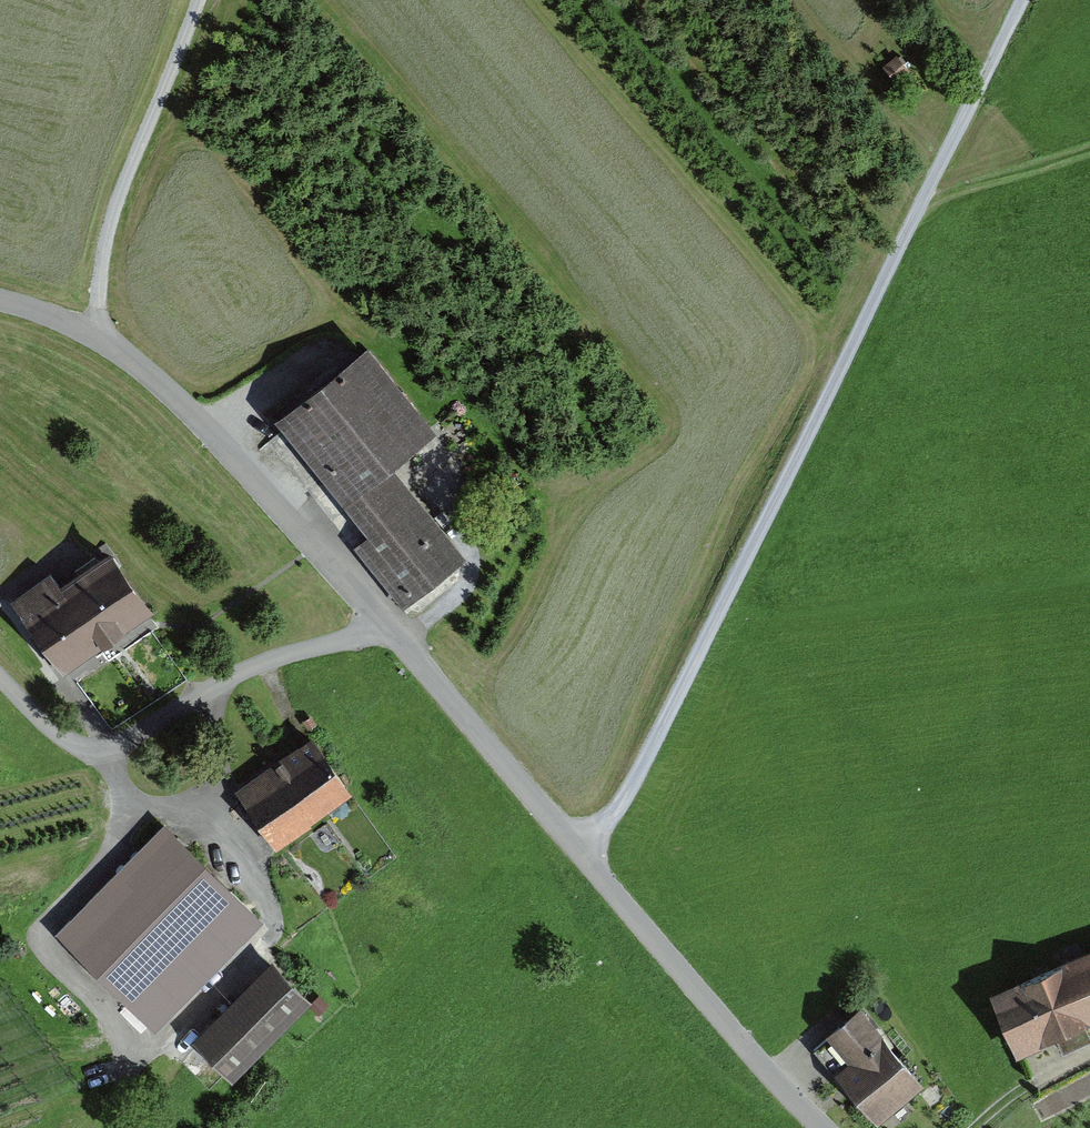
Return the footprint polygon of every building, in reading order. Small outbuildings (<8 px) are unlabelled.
[(417,612),(483,559),(407,465),(451,429),(385,348),(290,424),(380,534),(364,547),(417,612)] [(73,673),(166,607),(129,557),(79,592),(64,571),(40,588),(52,605),(34,618),(73,673)] [(292,849),(368,792),(326,736),(250,793),(292,849)] [(165,1035),(275,923),(174,824),(64,936),(165,1035)] [(249,1078),(327,1000),(282,954),(203,1032),(249,1078)] [(1089,1034),(1089,959),(1005,994),(1031,1058),(1089,1034)] [(893,1126),(939,1086),(873,1009),(840,1038),(867,1069),(853,1080),(893,1126)]
